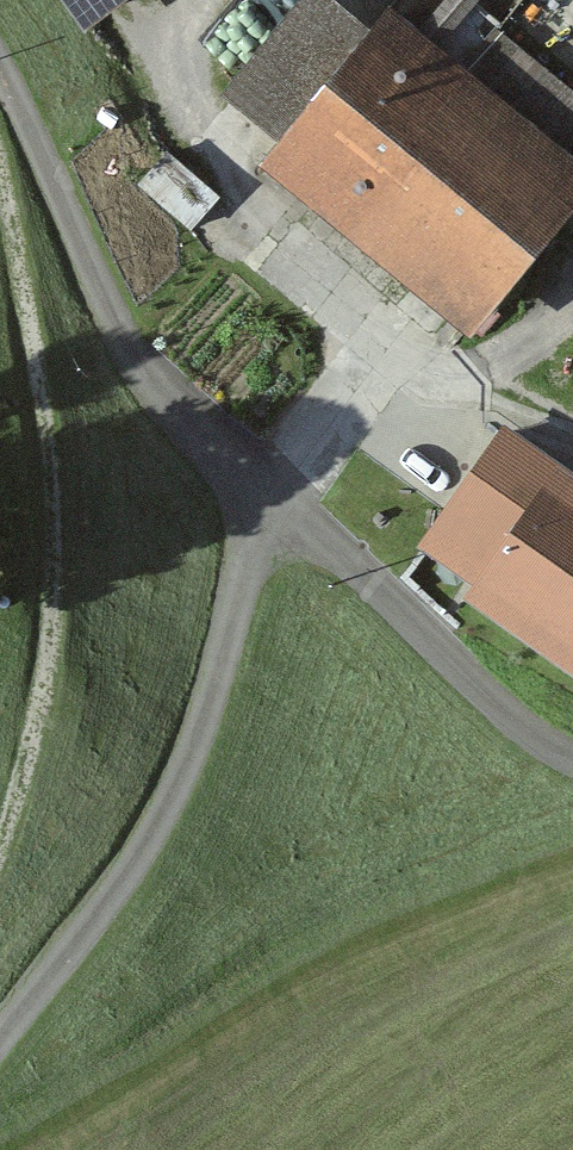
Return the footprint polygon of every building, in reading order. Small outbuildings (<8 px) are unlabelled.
[(98,28),(138,0),(78,0),(98,28)] [(334,0),(314,0),(226,105),(280,150),(261,172),(473,349),(572,230),(572,161),(568,157),(572,151),(572,97),(497,34),(467,70),(398,12),(378,36),(334,0)] [(167,157),(140,187),(191,233),(218,202),(167,157)] [(421,551),(480,591),(465,614),(572,688),(572,497),(556,485),(565,472),(504,431),(421,551)]
